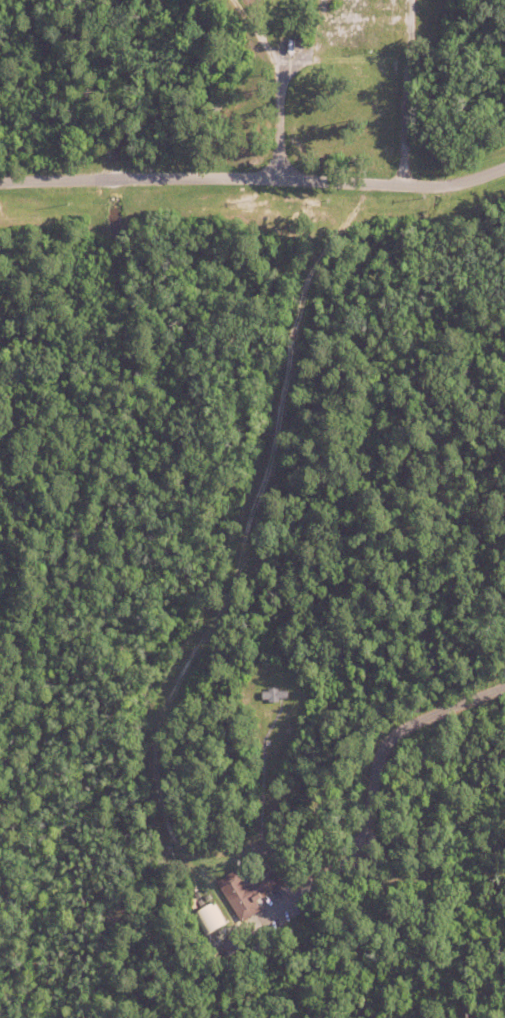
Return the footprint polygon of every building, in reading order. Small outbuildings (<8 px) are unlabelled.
[(289,691),(289,698),(280,698),(280,703),(269,703),(269,701),(263,701),(263,692),(269,692),(269,688),(279,688),(279,691),(289,691)] [(242,924),(217,883),(238,870),(247,884),(278,865),(289,882),(259,901),(259,900),(257,902),(262,911),(242,924)] [(210,933),(227,924),(216,903),(199,911),(210,933)] [(236,930),(247,924),(249,928),(238,934),(236,930)] [(241,936),(250,930),(253,935),(244,941),(241,936)] [(253,946),(261,941),(264,947),(256,952),(253,946)]
